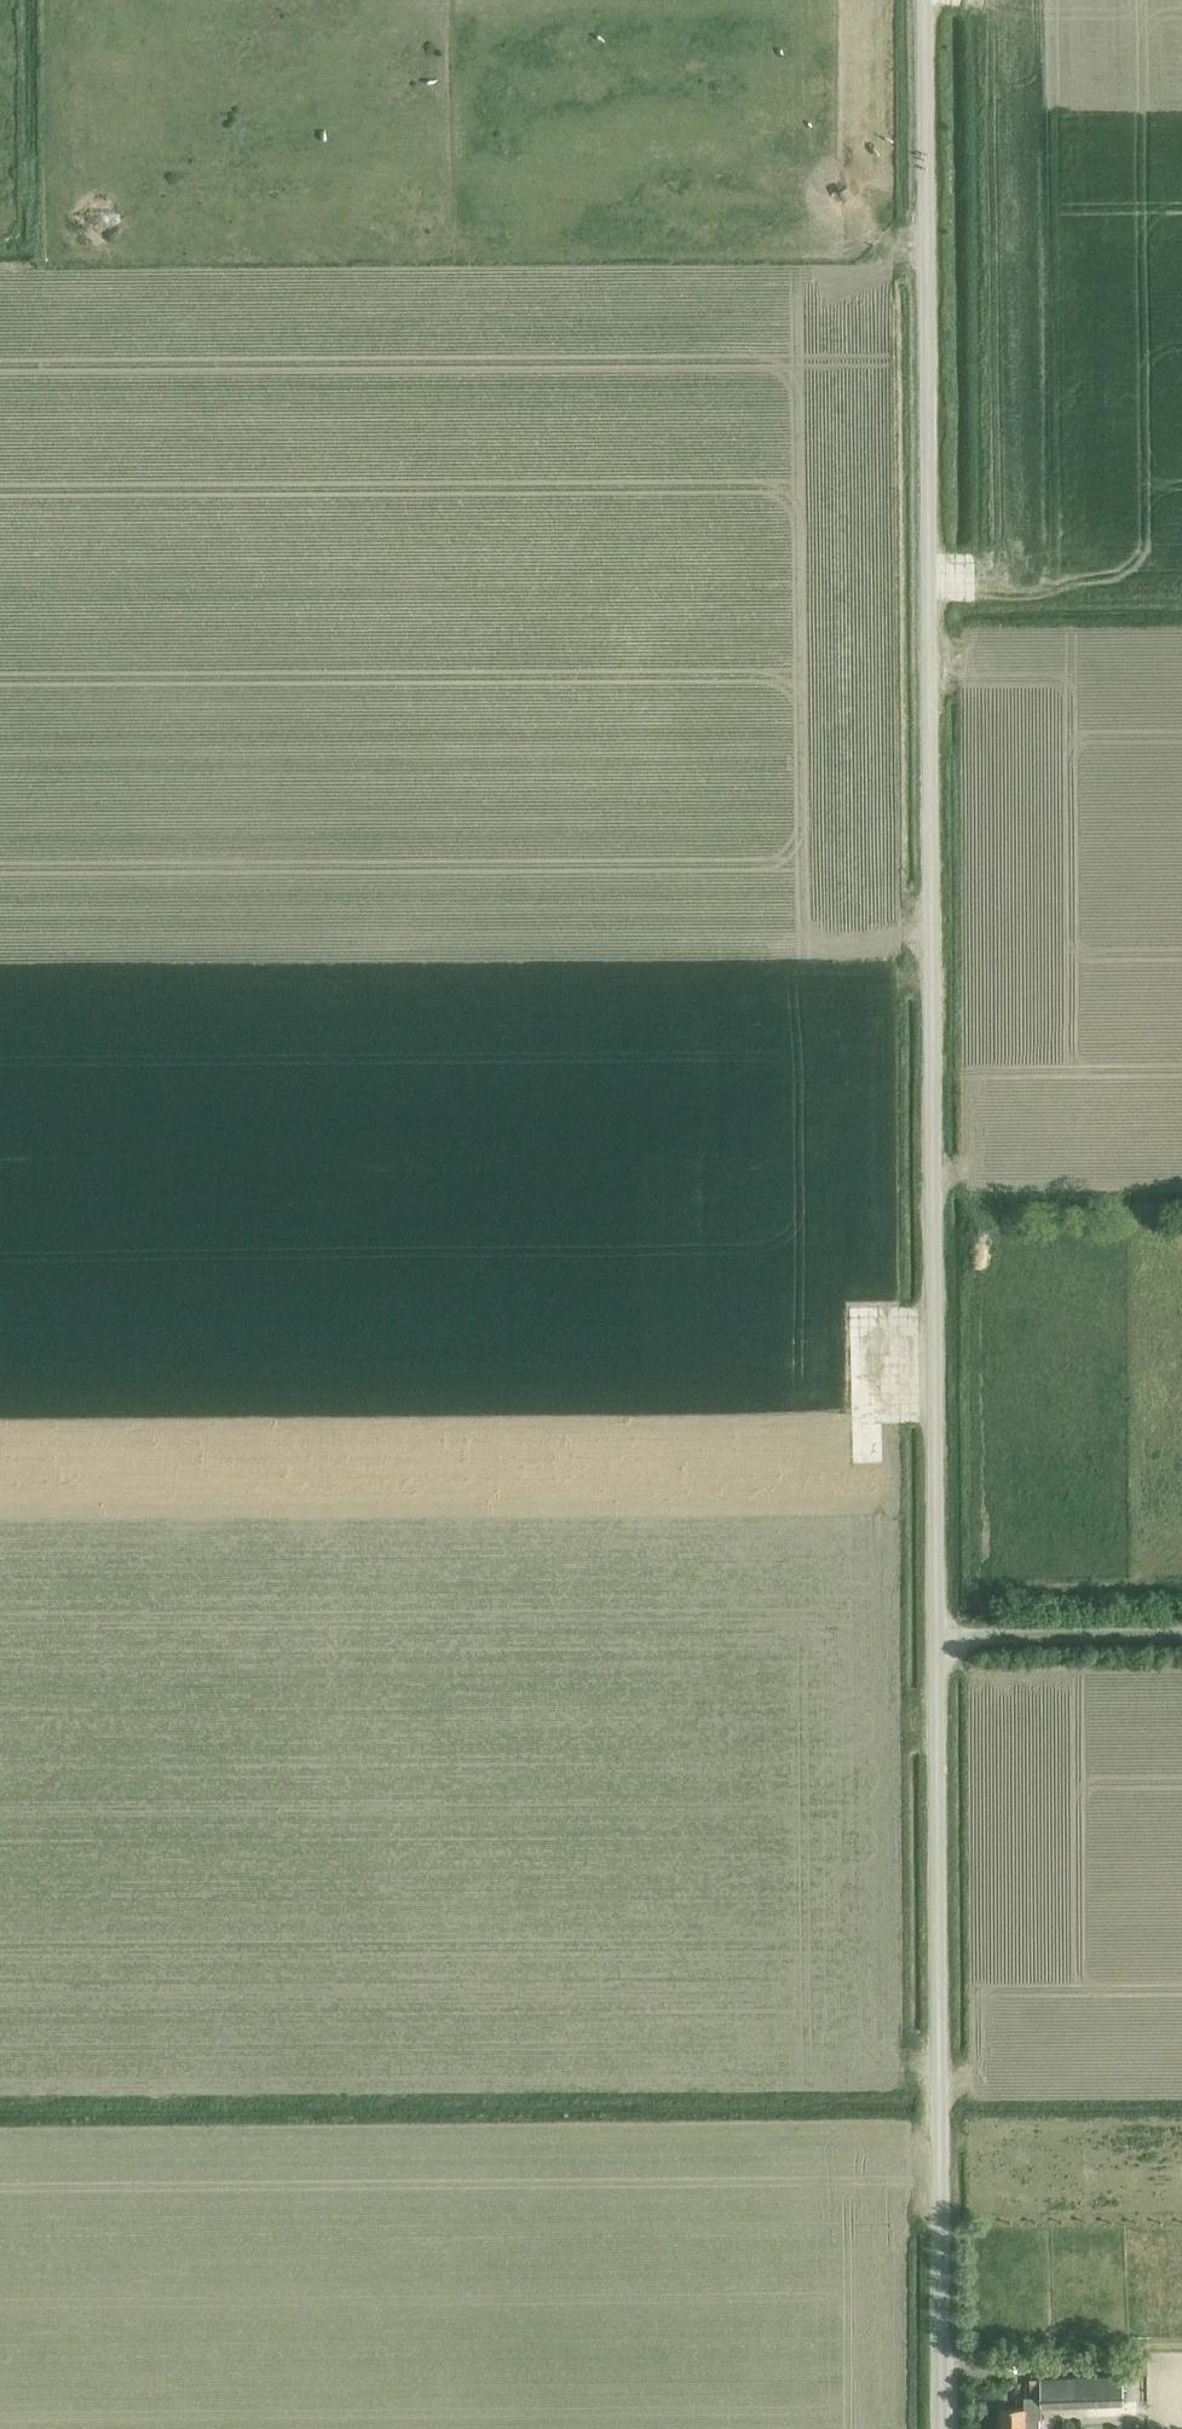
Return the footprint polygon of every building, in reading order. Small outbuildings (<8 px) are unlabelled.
[(1125,2379),(1042,2379),(1042,2398),(1042,2408),(1055,2407),(1055,2408),(1125,2408),(1125,2379)] [(1042,2398),(1025,2398),(1025,2409),(1002,2409),(1002,2428),(1038,2428),(1038,2420),(1042,2420),(1042,2408),(1042,2398)]
